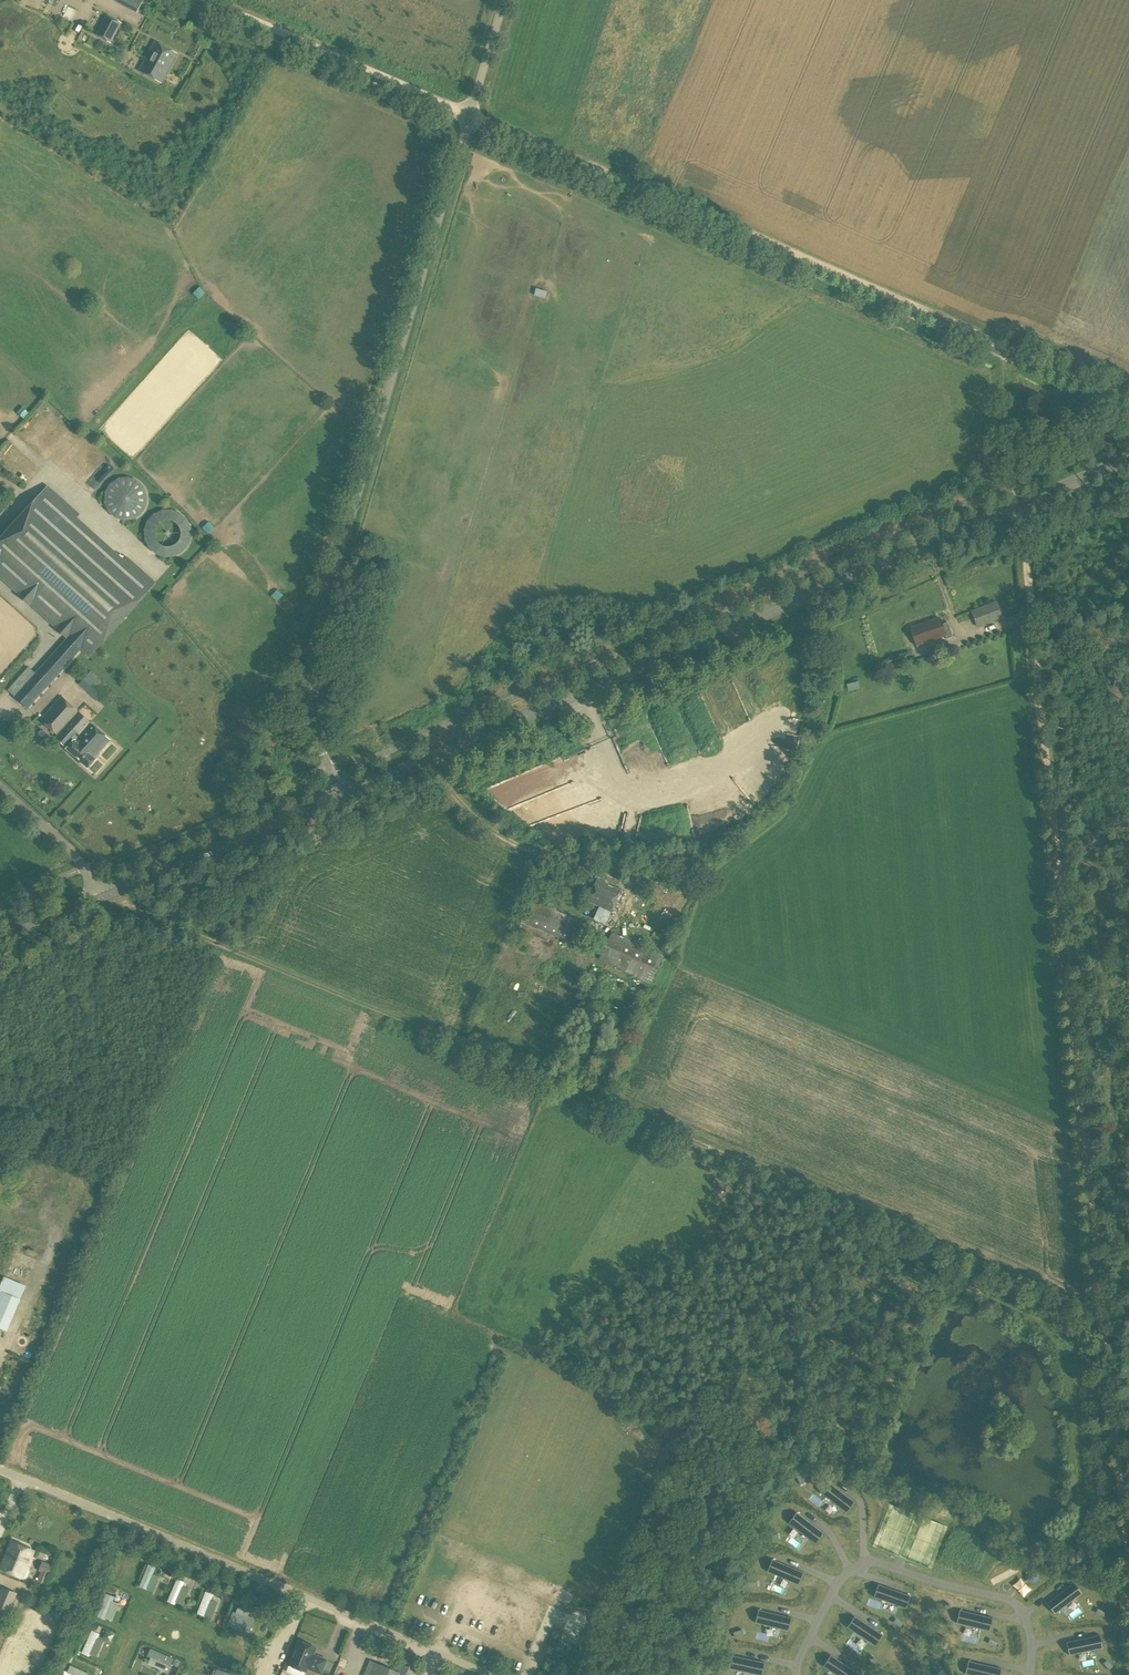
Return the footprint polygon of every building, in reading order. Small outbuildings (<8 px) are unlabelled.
[(130,8),(136,11),(137,12),(142,2),(142,1),(139,0),(115,0),(130,8)] [(122,23),(105,14),(95,35),(111,43),(122,23)] [(161,82),(177,53),(154,41),(138,70),(161,82)] [(98,465),(87,478),(92,482),(103,469),(98,465)] [(124,520),(134,519),(142,513),(146,505),(147,495),(144,486),(137,480),(128,477),(118,478),(110,484),(105,492),(105,502),(108,510),(115,517),(124,520)] [(74,517),(77,514),(45,487),(0,538),(0,577),(19,594),(18,595),(28,603),(29,603),(56,627),(55,628),(65,637),(66,636),(67,637),(14,696),(27,708),(80,648),(88,656),(153,582),(125,557),(123,560),(74,517)] [(189,536),(189,535),(189,530),(187,526),(185,521),(181,518),(178,516),(174,514),(169,513),(165,512),(161,513),(156,515),(153,517),(150,520),(147,524),(145,528),(144,532),(144,536),(145,541),(146,545),(148,549),(152,552),(156,555),(160,557),(164,558),(168,558),(172,557),(176,556),(181,553),(184,550),(186,548),(188,543),(189,540),(189,536)] [(977,626),(1002,617),(996,601),(971,611),(977,626)] [(941,624),(939,617),(910,627),(916,645),(945,635),(946,639),(953,636),(948,622),(941,624)] [(99,702),(111,689),(91,671),(79,684),(99,702)] [(860,688),(858,681),(847,684),(848,691),(860,688)] [(67,747),(89,721),(61,696),(41,719),(58,733),(55,737),(67,747)] [(466,717),(460,701),(454,703),(460,719),(466,717)] [(89,721),(67,747),(66,748),(87,768),(96,759),(94,757),(110,739),(89,721)] [(575,772),(595,763),(591,752),(570,762),(575,772)] [(534,900),(542,881),(535,878),(527,897),(534,900)] [(611,910),(620,889),(597,879),(588,901),(611,910)] [(574,944),(583,921),(529,900),(520,922),(574,944)] [(648,923),(657,928),(660,923),(651,918),(648,923)] [(650,984),(663,956),(612,932),(599,959),(650,984)] [(573,944),(571,949),(580,953),(583,949),(573,944)] [(25,1161),(50,1163),(51,1154),(26,1152),(25,1161)] [(19,1176),(17,1185),(41,1192),(44,1182),(19,1176)] [(67,1201),(61,1217),(67,1219),(73,1203),(67,1201)] [(74,1204),(68,1219),(76,1222),(82,1206),(74,1204)] [(23,1295),(45,1242),(25,1233),(2,1287),(23,1295)] [(20,1300),(0,1291),(0,1329),(7,1331),(20,1300)] [(623,1484),(626,1477),(603,1469),(600,1476),(623,1484)] [(803,1474),(798,1477),(802,1485),(807,1483),(803,1474)] [(632,1479),(628,1496),(636,1498),(638,1489),(643,1490),(645,1482),(632,1479)] [(827,1481),(819,1491),(842,1509),(850,1499),(827,1481)] [(597,1483),(593,1493),(617,1502),(621,1492),(597,1483)] [(615,1510),(616,1502),(590,1498),(588,1506),(615,1510)] [(635,1507),(635,1499),(626,1499),(626,1507),(635,1507)] [(620,1506),(617,1513),(628,1518),(632,1511),(620,1506)] [(798,1513),(790,1524),(814,1542),(822,1531),(798,1513)] [(625,1526),(626,1518),(615,1516),(614,1525),(625,1526)] [(774,1525),(766,1530),(768,1534),(777,1530),(774,1525)] [(609,1533),(618,1537),(621,1530),(613,1526),(609,1533)] [(605,1544),(614,1548),(618,1540),(608,1536),(605,1544)] [(33,1550),(10,1541),(0,1566),(0,1567),(23,1576),(33,1550)] [(570,1543),(560,1565),(569,1569),(579,1547),(570,1543)] [(581,1573),(588,1550),(579,1547),(572,1570),(581,1573)] [(615,1560),(617,1552),(603,1548),(601,1556),(615,1560)] [(125,1581),(135,1556),(129,1554),(119,1578),(125,1581)] [(802,1571),(774,1560),(769,1572),(797,1583),(802,1571)] [(45,1585),(53,1565),(42,1561),(38,1571),(41,1572),(37,1582),(45,1585)] [(152,1565),(145,1587),(158,1591),(163,1576),(158,1575),(161,1568),(152,1565)] [(591,1575),(599,1579),(604,1570),(596,1566),(591,1575)] [(181,1579),(172,1604),(179,1606),(188,1581),(181,1579)] [(884,1586),(880,1599),(908,1608),(912,1596),(884,1586)] [(1075,1586),(1051,1604),(1060,1614),(1083,1596),(1075,1586)] [(17,1593),(3,1587),(0,1593),(0,1609),(9,1613),(17,1593)] [(202,1615),(209,1618),(217,1595),(210,1592),(202,1615)] [(236,1596),(233,1603),(238,1605),(241,1598),(236,1596)] [(965,1596),(962,1609),(991,1616),(994,1603),(965,1596)] [(105,1618),(116,1622),(123,1604),(111,1600),(105,1618)] [(789,1617),(760,1610),(757,1623),(786,1630),(789,1617)] [(898,1616),(893,1619),(897,1627),(902,1625),(898,1616)] [(881,1634),(857,1617),(849,1628),(874,1645),(881,1634)] [(733,1625),(729,1630),(737,1636),(740,1632),(733,1625)] [(94,1656),(102,1633),(95,1630),(87,1653),(94,1656)] [(966,1632),(958,1637),(960,1642),(969,1637),(966,1632)] [(1098,1635),(1069,1641),(1072,1654),(1101,1648),(1098,1635)] [(227,1640),(224,1648),(230,1650),(233,1642),(227,1640)] [(316,1647),(299,1640),(288,1664),(306,1672),(308,1668),(321,1674),(327,1659),(314,1654),(316,1647)] [(177,1668),(180,1661),(155,1650),(152,1657),(177,1668)] [(752,1660),(723,1653),(719,1666),(748,1673),(752,1660)] [(825,1667),(837,1674),(855,1674),(857,1672),(832,1656),(825,1667)] [(1105,1659),(1100,1662),(1106,1671),(1110,1668),(1105,1659)] [(970,1660),(968,1673),(978,1674),(998,1674),(1000,1666),(970,1660)] [(884,1661),(880,1666),(888,1671),(891,1667),(884,1661)] [(375,1662),(370,1674),(417,1674),(418,1670),(399,1662),(395,1670),(375,1662)]
